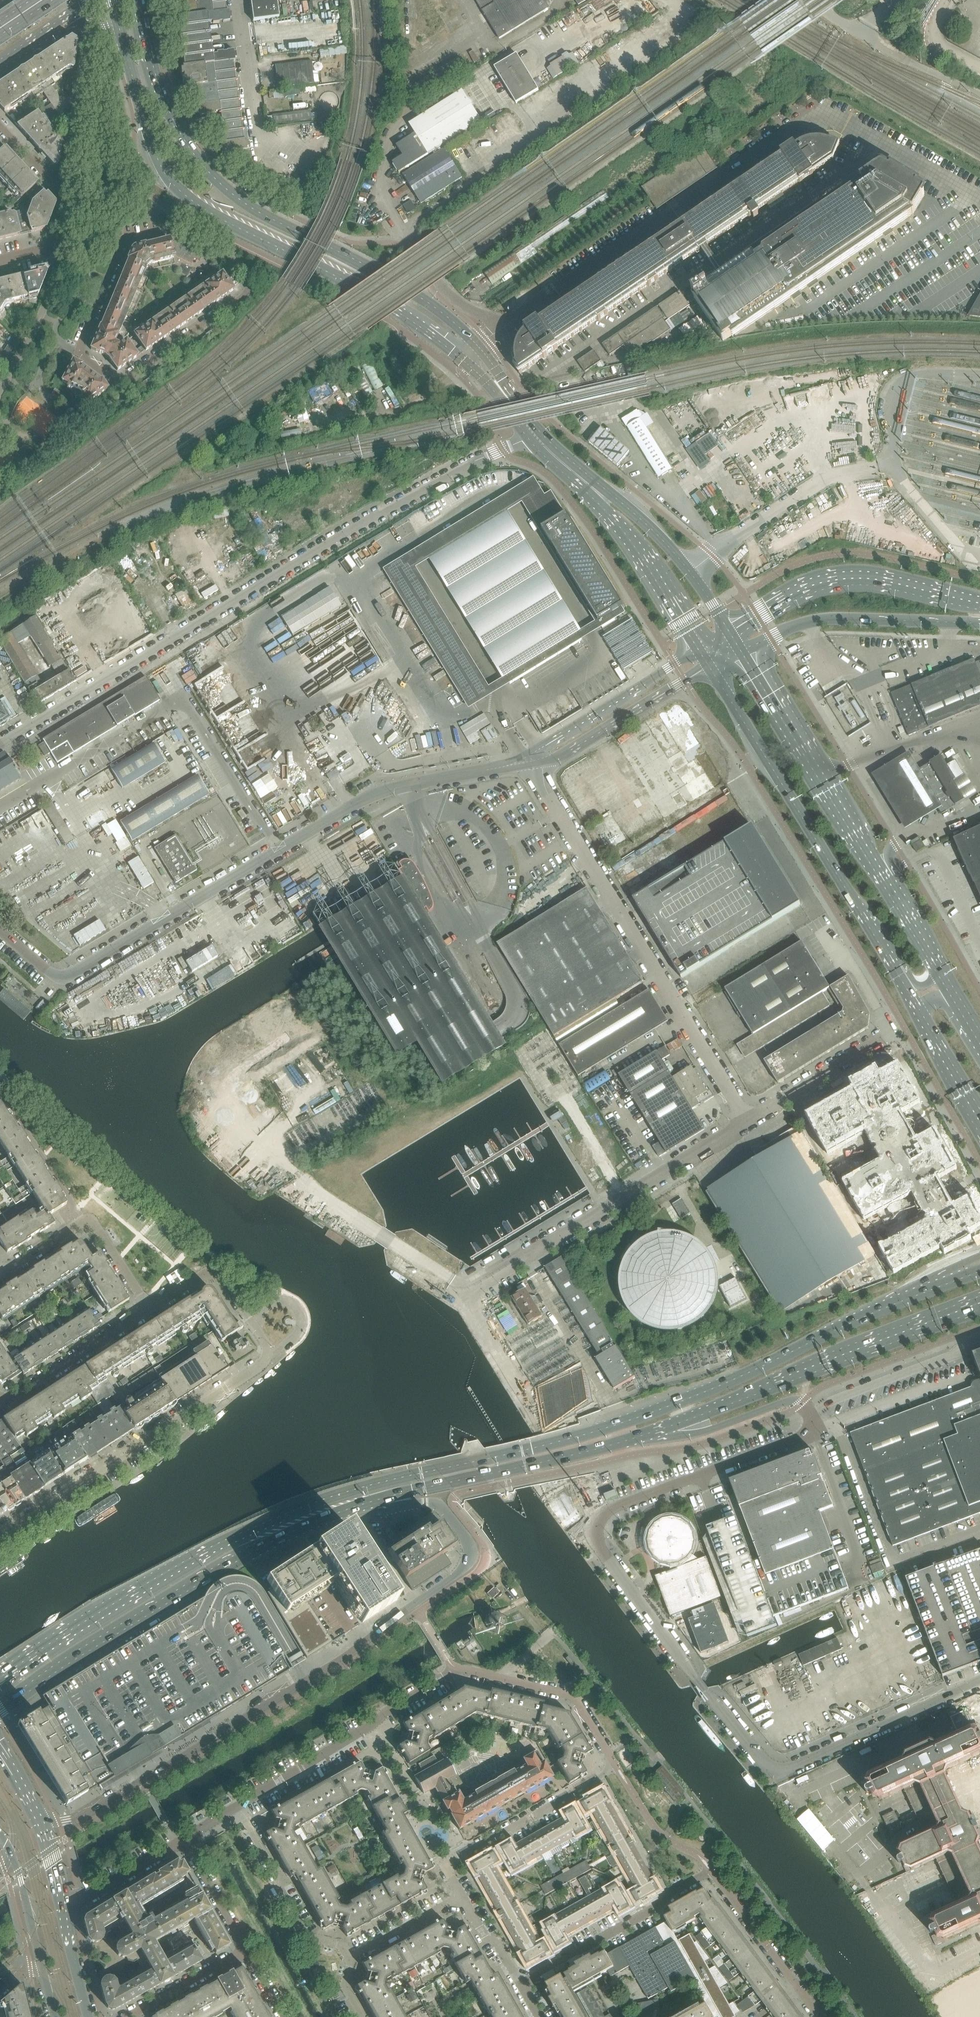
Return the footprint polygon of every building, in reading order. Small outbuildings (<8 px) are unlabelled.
[(225,0),(183,0),(184,9),(182,10),(183,16),(185,15),(185,17),(226,12),(224,1),(225,1),(225,0)] [(543,0),(475,0),(482,11),(499,39),(548,9),(543,0)] [(279,18),(276,1),(250,4),(253,22),(279,18)] [(209,36),(208,25),(207,23),(212,22),(213,24),(219,23),(222,22),(222,23),(230,22),(229,20),(228,14),(228,11),(226,12),(185,17),(177,18),(178,27),(179,27),(179,30),(180,37),(181,40),(180,40),(181,47),(182,48),(210,45),(210,43),(211,43),(210,36),(209,36)] [(73,70),(77,40),(73,37),(50,52),(64,72),(68,69),(73,70)] [(235,59),(234,53),(233,51),(226,52),(226,53),(223,53),(223,52),(216,53),(217,55),(212,56),(210,45),(182,48),(182,50),(181,50),(182,57),(183,57),(183,59),(183,60),(183,67),(184,67),(184,68),(233,62),(235,62),(235,59)] [(64,72),(50,52),(37,61),(53,84),(62,78),(60,75),(64,72)] [(519,102),(539,91),(528,72),(518,54),(495,68),(516,104),(519,102)] [(473,72),(490,62),(489,61),(487,57),(469,67),(473,73),(473,72)] [(55,93),(57,92),(55,85),(53,84),(37,61),(17,74),(31,94),(34,99),(43,93),(45,97),(47,99),(50,105),(59,118),(66,113),(68,99),(60,98),(59,99),(55,93)] [(314,84),(311,61),(275,66),(278,88),(314,84)] [(235,82),(234,70),(233,63),(233,62),(184,68),(182,68),(182,70),(180,71),(181,76),(183,76),(184,80),(182,80),(182,86),(184,86),(185,87),(185,88),(192,88),(192,87),(195,86),(195,87),(197,87),(235,82)] [(31,94),(17,74),(4,83),(18,102),(27,97),(30,102),(35,99),(34,99),(31,94)] [(238,100),(237,93),(235,82),(197,87),(197,88),(196,88),(197,95),(198,95),(198,98),(199,105),(199,106),(197,106),(197,109),(196,109),(196,115),(198,114),(199,117),(206,116),(206,115),(209,115),(216,115),(215,113),(220,112),(219,104),(238,101),(238,100)] [(4,83),(0,86),(0,108),(4,112),(6,111),(10,115),(9,116),(14,122),(17,120),(9,109),(18,102),(4,83)] [(300,94),(301,93),(303,93),(302,90),(273,94),(272,93),(268,93),(269,98),(273,97),(273,99),(300,95),(300,94)] [(441,148),(482,122),(462,92),(409,125),(419,139),(415,141),(412,137),(397,146),(403,157),(393,163),(399,174),(429,155),(431,159),(404,176),(421,204),(462,178),(445,150),(443,151),(441,148)] [(242,129),(241,122),(240,120),(241,120),(241,118),(240,112),(239,112),(238,101),(219,104),(220,112),(221,115),(220,115),(221,122),(222,122),(222,125),(221,125),(222,132),(223,132),(223,135),(224,142),(224,143),(222,143),(222,145),(223,146),(221,146),(221,152),(223,152),(224,153),(224,154),(231,153),(231,151),(239,150),(240,152),(247,151),(247,150),(248,148),(247,143),(245,142),(245,140),(243,140),(242,130),(242,129)] [(28,139),(48,125),(43,118),(41,119),(37,113),(35,110),(29,114),(31,117),(31,118),(17,127),(28,139)] [(311,121),(310,112),(273,117),(273,126),(311,121)] [(17,127),(31,118),(27,113),(18,119),(17,120),(14,122),(13,123),(17,127)] [(47,122),(54,118),(51,113),(45,118),(47,122)] [(56,138),(54,134),(48,125),(28,139),(38,150),(56,138)] [(58,164),(62,140),(57,139),(56,138),(38,150),(53,166),(58,164)] [(658,280),(698,252),(699,253),(701,252),(709,264),(720,281),(725,277),(715,261),(706,248),(709,246),(708,245),(749,218),(750,219),(753,222),(761,217),(757,212),(758,211),(767,206),(770,211),(803,189),(800,185),(813,175),(813,174),(833,161),(840,145),(829,140),(828,141),(822,140),(817,140),(811,140),(806,142),(801,144),(796,147),(794,148),(794,147),(780,156),(781,157),(740,185),(739,184),(730,191),(730,192),(691,219),(691,218),(690,218),(690,219),(689,218),(687,219),(686,217),(680,221),(682,223),(680,224),(681,225),(680,226),(673,231),(673,230),(671,231),(672,231),(671,232),(672,232),(665,236),(663,237),(657,242),(657,241),(657,242),(657,241),(655,242),(655,243),(649,247),(648,247),(647,248),(641,253),(640,253),(639,253),(639,252),(636,254),(632,257),(630,259),(629,260),(623,265),(621,266),(615,270),(614,270),(613,271),(613,272),(607,276),(606,276),(605,277),(598,282),(598,281),(598,282),(598,281),(597,282),(597,283),(590,287),(589,288),(588,287),(586,288),(586,289),(582,291),(579,293),(580,294),(579,294),(579,295),(573,299),(572,299),(571,300),(564,305),(564,304),(563,305),(563,306),(562,306),(563,306),(556,310),(555,311),(554,311),(554,312),(548,316),(546,317),(540,321),(539,321),(539,322),(538,321),(524,330),(525,331),(525,332),(524,333),(521,335),(520,336),(520,337),(518,340),(518,341),(518,340),(517,342),(516,346),(515,346),(515,347),(515,348),(514,352),(514,353),(514,354),(514,358),(514,360),(515,364),(515,366),(514,366),(515,368),(515,367),(515,368),(515,367),(519,372),(519,373),(518,373),(519,374),(520,374),(528,368),(543,357),(544,358),(558,349),(557,348),(579,333),(597,321),(598,322),(607,315),(607,314),(648,286),(649,287),(658,281),(658,280)] [(16,161),(6,150),(0,156),(0,175),(16,161)] [(26,172),(16,161),(0,175),(0,180),(8,189),(26,172)] [(694,290),(689,293),(695,301),(699,308),(711,323),(717,333),(721,339),(723,342),(732,336),(733,337),(739,333),(817,280),(912,215),(913,216),(925,196),(924,194),(924,193),(919,191),(917,190),(918,188),(891,172),(890,174),(885,171),(883,170),(881,170),(879,171),(878,172),(872,176),(867,179),(867,178),(860,182),(858,180),(857,180),(857,181),(860,185),(752,259),(725,277),(720,281),(718,282),(710,287),(703,277),(691,285),(692,287),(693,289),(694,290)] [(26,195),(37,185),(26,172),(8,189),(16,197),(18,196),(15,199),(13,197),(11,199),(12,203),(15,204),(22,198),(23,198),(26,195)] [(33,202),(44,193),(37,185),(26,195),(33,202)] [(535,250),(592,211),(609,198),(604,190),(586,203),(484,272),(492,285),(521,265),(537,254),(535,250)] [(47,227),(54,206),(54,203),(44,193),(33,202),(32,204),(27,216),(31,233),(44,229),(47,227)] [(31,233),(27,216),(26,210),(12,214),(12,215),(17,236),(31,233)] [(12,215),(10,215),(10,213),(8,214),(0,216),(0,224),(4,239),(17,236),(12,215)] [(172,254),(171,248),(169,241),(170,241),(170,240),(157,243),(159,254),(157,254),(160,263),(174,259),(172,254)] [(157,254),(159,254),(157,243),(145,246),(150,265),(160,263),(157,254)] [(150,265),(145,246),(145,245),(134,248),(132,250),(128,260),(129,260),(147,268),(150,265)] [(200,261),(202,256),(193,252),(191,257),(194,259),(200,261)] [(143,278),(147,268),(129,260),(124,272),(135,276),(135,275),(143,278)] [(232,288),(240,282),(234,273),(226,279),(224,277),(233,271),(230,267),(227,268),(221,273),(222,274),(212,280),(224,297),(233,290),(232,288)] [(38,296),(47,273),(45,270),(8,280),(14,302),(38,296)] [(137,290),(143,278),(135,275),(135,276),(124,272),(119,283),(137,290)] [(3,306),(5,304),(14,302),(8,280),(0,282),(0,311),(3,306)] [(224,297),(212,280),(204,286),(216,303),(224,297)] [(132,304),(137,290),(119,283),(115,294),(125,299),(125,300),(132,304)] [(216,303),(204,286),(195,292),(207,309),(216,303)] [(207,309),(195,292),(186,298),(199,315),(207,309)] [(680,293),(659,307),(662,313),(660,314),(664,319),(666,318),(668,321),(690,307),(680,293)] [(132,304),(125,300),(125,299),(115,294),(110,305),(128,313),(132,304)] [(968,316),(979,318),(979,296),(968,316)] [(199,315),(186,298),(177,304),(189,321),(199,315)] [(189,321),(177,304),(169,310),(181,327),(189,321)] [(124,322),(128,313),(110,305),(105,316),(116,321),(117,319),(124,322)] [(656,309),(602,346),(610,356),(624,346),(629,354),(638,348),(640,351),(652,343),(652,344),(671,332),(663,320),(664,319),(660,314),(656,309)] [(181,327),(169,310),(160,316),(172,333),(181,327)] [(120,333),(124,322),(117,319),(116,321),(105,316),(101,327),(119,335),(119,333),(120,333)] [(172,333),(160,316),(152,322),(159,333),(163,339),(172,333)] [(163,339),(159,333),(152,322),(143,328),(146,333),(155,345),(163,339)] [(115,343),(118,335),(119,335),(101,327),(100,327),(91,350),(100,354),(104,343),(107,344),(107,346),(117,350),(119,345),(115,343)] [(155,345),(146,333),(143,328),(133,335),(141,347),(135,352),(138,356),(145,351),(145,352),(155,345)] [(208,340),(217,333),(214,329),(205,335),(206,336),(208,340)] [(191,353),(209,340),(208,340),(206,336),(188,348),(189,349),(191,353)] [(138,356),(135,352),(126,340),(119,345),(122,349),(120,350),(122,354),(121,355),(122,357),(127,364),(137,357),(138,356)] [(122,354),(120,350),(122,349),(119,345),(117,350),(107,346),(107,344),(104,343),(100,354),(104,355),(109,360),(112,364),(122,357),(121,355),(122,354)] [(12,350),(8,347),(5,352),(0,349),(0,357),(5,361),(12,350)] [(174,366),(192,354),(191,353),(189,349),(171,361),(174,365),(174,366)] [(602,362),(594,351),(578,362),(585,373),(602,362)] [(127,364),(122,357),(112,364),(117,371),(127,364)] [(383,387),(369,358),(359,363),(369,382),(368,383),(369,385),(370,385),(373,392),(383,387)] [(156,377),(174,365),(171,361),(171,360),(153,372),(155,374),(156,377)] [(73,384),(82,368),(82,367),(78,364),(72,361),(61,383),(67,386),(69,382),(73,384)] [(358,364),(349,369),(357,387),(354,381),(346,386),(357,406),(365,401),(363,397),(372,393),(358,364)] [(84,384),(91,375),(82,368),(73,384),(69,382),(67,386),(66,388),(71,391),(72,390),(76,392),(81,383),(84,384)] [(141,392),(158,379),(156,377),(155,374),(137,387),(141,392)] [(85,393),(101,382),(91,375),(84,384),(81,383),(76,392),(80,395),(82,399),(84,398),(87,395),(85,393)] [(88,404),(108,390),(102,381),(101,382),(85,393),(87,395),(84,398),(88,404)] [(332,396),(325,382),(307,391),(314,404),(332,396)] [(641,419),(627,427),(659,478),(672,470),(641,419)] [(629,452),(601,429),(589,443),(618,466),(629,452)] [(690,448),(687,450),(701,470),(711,463),(706,456),(719,447),(710,434),(690,448)] [(623,607),(567,515),(566,516),(551,492),(545,496),(534,478),(517,489),(525,502),(542,531),(553,548),(555,547),(559,554),(557,555),(598,621),(598,622),(602,628),(615,620),(612,614),(622,608),(623,607)] [(507,495),(497,501),(505,514),(509,511),(514,508),(525,502),(517,489),(507,495)] [(505,514),(497,501),(424,545),(432,558),(505,514)] [(432,558),(430,559),(448,589),(527,541),(509,511),(505,514),(432,558)] [(527,541),(448,589),(467,619),(545,571),(527,541)] [(430,559),(432,558),(424,545),(414,551),(405,557),(413,570),(422,564),(430,559)] [(405,557),(383,570),(465,702),(486,689),(413,570),(405,557)] [(545,571),(467,619),(485,649),(564,601),(545,571)] [(340,608),(329,588),(280,617),(292,637),(340,608)] [(564,601),(485,649),(503,679),(505,677),(578,633),(582,631),(564,601)] [(622,608),(612,614),(615,620),(626,614),(622,608)] [(61,659),(35,617),(22,624),(30,637),(48,667),(51,665),(56,674),(66,668),(61,659)] [(633,620),(604,638),(624,671),(653,653),(633,620)] [(582,631),(578,633),(582,640),(592,634),(602,628),(598,622),(598,621),(587,627),(582,631)] [(22,624),(10,632),(11,633),(18,644),(30,637),(22,624)] [(11,633),(0,639),(0,643),(27,688),(40,681),(18,644),(11,633)] [(582,640),(578,633),(505,677),(510,684),(582,640)] [(976,663),(974,659),(912,685),(891,693),(909,736),(929,728),(979,707),(979,661),(976,663)] [(37,705),(66,688),(75,682),(68,671),(39,688),(36,683),(28,689),(37,705)] [(57,764),(135,716),(159,701),(160,702),(160,701),(146,677),(42,740),(57,764)] [(510,684),(505,677),(503,679),(496,683),(486,689),(465,702),(469,709),(500,690),(510,684)] [(0,702),(0,727),(7,723),(6,723),(10,720),(0,702)] [(492,726),(482,732),(486,740),(484,741),(486,744),(488,742),(488,743),(499,737),(492,726)] [(165,763),(153,744),(127,759),(110,770),(122,789),(165,763)] [(908,752),(871,775),(905,830),(942,807),(908,752)] [(21,779),(9,760),(5,753),(0,756),(0,792),(21,779)] [(922,768),(915,772),(942,815),(957,806),(965,801),(953,782),(956,781),(964,776),(955,761),(947,766),(941,757),(931,763),(922,768)] [(209,795),(197,775),(120,822),(132,842),(209,795)] [(956,781),(953,782),(965,801),(977,794),(965,775),(964,776),(956,781)] [(74,839),(59,815),(52,803),(46,807),(43,808),(51,820),(65,845),(74,839)] [(241,810),(237,813),(242,820),(246,817),(241,810)] [(800,905),(752,827),(726,842),(633,899),(681,978),(689,973),(701,966),(775,921),(800,905)] [(963,836),(953,840),(979,898),(979,828),(963,836)] [(176,835),(154,849),(171,876),(175,884),(181,880),(184,878),(187,876),(197,870),(176,835)] [(911,843),(917,853),(925,849),(919,838),(911,843)] [(443,1082),(505,1045),(497,1032),(424,912),(427,910),(429,914),(430,914),(432,912),(434,910),(434,907),(434,904),(430,894),(426,884),(421,874),(415,866),(413,864),(411,863),(408,862),(406,862),(403,863),(401,865),(400,866),(403,870),(400,872),(404,880),(322,930),(397,1054),(418,1041),(443,1082)] [(644,982),(605,918),(587,889),(497,944),(547,1026),(554,1037),(560,1033),(635,988),(644,982)] [(820,950),(711,1017),(753,1086),(862,1019),(820,950)] [(3,989),(0,993),(0,1001),(24,1020),(30,1012),(3,989)] [(559,1046),(579,1077),(668,1022),(649,991),(559,1046)] [(43,1012),(49,1005),(43,1000),(42,1001),(37,1007),(36,1009),(41,1014),(43,1012)] [(630,1094),(668,1071),(662,1061),(670,1056),(665,1047),(656,1052),(619,1075),(630,1094)] [(696,1074),(693,1070),(692,1067),(681,1074),(685,1080),(696,1074)] [(891,1270),(979,1227),(979,1218),(896,1067),(806,1117),(891,1270)] [(701,1105),(714,1097),(711,1091),(697,1068),(693,1070),(696,1074),(685,1080),(681,1074),(678,1076),(673,1079),(668,1071),(630,1094),(660,1143),(653,1147),(655,1151),(659,1157),(666,1153),(704,1130),(692,1110),(701,1105)] [(588,1094),(611,1080),(605,1071),(583,1084),(588,1094)] [(11,1119),(7,1113),(6,1114),(3,1109),(0,1111),(0,1131),(13,1122),(11,1119)] [(556,1116),(551,1119),(554,1124),(559,1121),(562,1126),(567,1123),(564,1117),(561,1112),(556,1116)] [(28,1145),(26,1141),(27,1140),(20,1129),(18,1130),(13,1122),(0,1131),(0,1143),(9,1157),(11,1156),(13,1160),(31,1149),(28,1145)] [(759,1161),(706,1193),(779,1312),(875,1254),(802,1135),(797,1127),(754,1153),(759,1161)] [(34,1192),(31,1188),(28,1184),(27,1185),(21,1175),(15,1166),(16,1165),(13,1160),(11,1156),(9,1157),(0,1143),(0,1181),(1,1183),(15,1205),(0,1214),(0,1213),(0,1220),(5,1227),(9,1224),(18,1218),(19,1220),(23,1217),(32,1212),(36,1217),(44,1212),(32,1193),(34,1192)] [(45,1168),(41,1162),(38,1157),(36,1158),(31,1149),(13,1160),(16,1165),(15,1166),(21,1175),(27,1185),(28,1184),(31,1188),(49,1177),(43,1169),(45,1168)] [(49,1216),(66,1205),(61,1196),(62,1195),(55,1184),(54,1185),(49,1177),(31,1188),(34,1192),(32,1193),(44,1212),(45,1213),(47,1212),(49,1216)] [(681,1219),(690,1214),(681,1199),(673,1205),(681,1219)] [(55,1224),(49,1216),(47,1212),(45,1213),(44,1212),(36,1217),(32,1212),(23,1217),(34,1235),(43,1230),(44,1231),(55,1224)] [(34,1235),(23,1217),(19,1220),(18,1218),(9,1224),(5,1227),(0,1230),(0,1242),(0,1243),(7,1253),(15,1247),(16,1249),(27,1242),(26,1240),(34,1235)] [(674,1330),(684,1328),(693,1324),(701,1318),(707,1311),(712,1302),(715,1293),(716,1283),(715,1273),(712,1264),(707,1255),(700,1248),(692,1242),(683,1238),(674,1236),(664,1236),(654,1238),(645,1242),(637,1248),(631,1256),(626,1264),(623,1274),(622,1283),(623,1293),(626,1302),(631,1311),(638,1318),(646,1324),(655,1328),(664,1330),(674,1330)] [(88,1263),(86,1261),(91,1258),(80,1241),(76,1244),(77,1246),(73,1248),(71,1245),(60,1252),(61,1254),(58,1257),(57,1256),(54,1258),(65,1276),(68,1274),(69,1275),(88,1263)] [(110,1272),(108,1269),(108,1268),(107,1269),(104,1265),(107,1264),(100,1253),(91,1258),(86,1261),(88,1263),(93,1272),(87,1275),(93,1283),(110,1272)] [(42,1293),(65,1278),(65,1276),(54,1258),(48,1261),(50,1264),(46,1266),(44,1262),(33,1269),(34,1272),(30,1274),(30,1273),(25,1276),(37,1294),(41,1291),(42,1293)] [(616,1347),(562,1258),(545,1268),(599,1357),(616,1347)] [(100,1299),(121,1285),(117,1280),(114,1282),(111,1278),(114,1277),(110,1272),(93,1283),(91,1285),(100,1299)] [(24,1305),(33,1298),(33,1297),(37,1294),(25,1276),(21,1279),(21,1280),(18,1283),(16,1280),(5,1287),(7,1291),(4,1293),(2,1291),(0,1293),(0,1297),(9,1312),(10,1313),(24,1305)] [(736,1279),(721,1286),(731,1307),(746,1299),(736,1279)] [(129,1300),(126,1296),(125,1296),(124,1296),(122,1293),(125,1291),(121,1285),(100,1299),(106,1308),(108,1307),(110,1311),(109,1312),(109,1313),(129,1300)] [(235,1326),(219,1301),(213,1292),(211,1290),(209,1289),(207,1289),(204,1289),(202,1291),(201,1293),(200,1295),(194,1299),(195,1300),(191,1303),(189,1299),(187,1300),(198,1317),(200,1319),(204,1317),(212,1328),(213,1331),(207,1335),(221,1356),(226,1352),(220,1343),(241,1329),(242,1329),(243,1328),(243,1326),(242,1325),(241,1324),(239,1324),(238,1324),(235,1326)] [(534,1303),(526,1289),(512,1298),(520,1312),(534,1303)] [(1,1319),(6,1316),(5,1314),(9,1312),(0,1297),(0,1317),(1,1319)] [(198,1317),(187,1300),(180,1305),(181,1307),(165,1318),(163,1316),(154,1322),(165,1339),(179,1330),(181,1333),(183,1334),(184,1334),(186,1333),(187,1332),(187,1330),(187,1329),(185,1326),(198,1317)] [(543,1317),(534,1303),(520,1312),(529,1325),(543,1317)] [(97,1321),(94,1317),(89,1309),(81,1314),(92,1331),(100,1326),(97,1321)] [(92,1331),(81,1314),(73,1319),(84,1336),(92,1331)] [(84,1336),(73,1319),(66,1324),(77,1341),(84,1336)] [(165,1339),(154,1322),(145,1328),(146,1330),(130,1340),(129,1338),(119,1344),(131,1361),(145,1352),(147,1355),(148,1356),(150,1356),(151,1356),(152,1355),(153,1353),(152,1352),(150,1349),(165,1339)] [(77,1341),(66,1324),(58,1328),(69,1346),(77,1341)] [(69,1346),(58,1328),(51,1333),(62,1351),(69,1346)] [(62,1351),(51,1333),(43,1338),(54,1356),(62,1351)] [(54,1356),(43,1338),(35,1343),(46,1360),(54,1356)] [(12,1358),(1,1341),(0,1339),(0,1379),(2,1383),(20,1371),(12,1358)] [(249,1348),(249,1345),(247,1344),(244,1340),(241,1339),(236,1343),(236,1342),(231,1345),(236,1351),(239,1349),(242,1350),(246,1347),(249,1348)] [(175,1403),(228,1369),(221,1357),(218,1359),(208,1342),(191,1353),(192,1355),(158,1376),(160,1380),(164,1386),(175,1403)] [(46,1360),(35,1343),(28,1348),(39,1365),(46,1360)] [(131,1361),(119,1344),(111,1350),(112,1352),(103,1357),(102,1355),(85,1366),(96,1384),(88,1390),(91,1395),(98,1406),(98,1405),(107,1399),(112,1396),(114,1395),(116,1393),(114,1391),(105,1377),(111,1374),(113,1377),(114,1378),(116,1378),(117,1378),(118,1377),(118,1375),(118,1374),(116,1371),(131,1361)] [(616,1347),(599,1357),(595,1359),(614,1390),(635,1378),(631,1371),(616,1347)] [(39,1365),(28,1348),(20,1353),(31,1370),(39,1365)] [(31,1370),(20,1353),(12,1358),(20,1371),(23,1375),(31,1370)] [(156,1364),(154,1360),(151,1356),(147,1358),(153,1366),(156,1364)] [(96,1384),(85,1366),(58,1384),(69,1402),(78,1396),(81,1401),(91,1395),(88,1390),(96,1384)] [(128,1382),(126,1378),(120,1382),(123,1386),(127,1383),(128,1382)] [(175,1403),(164,1386),(160,1380),(135,1396),(136,1397),(131,1400),(130,1399),(128,1399),(127,1399),(126,1400),(125,1402),(126,1403),(129,1409),(124,1412),(135,1429),(175,1403)] [(61,1407),(69,1402),(58,1384),(30,1401),(42,1420),(51,1414),(54,1419),(64,1413),(61,1407)] [(939,1400),(881,1422),(850,1434),(893,1547),(979,1514),(979,1385),(939,1400)] [(135,1429),(124,1412),(123,1413),(119,1408),(115,1411),(111,1406),(107,1399),(98,1405),(100,1408),(96,1410),(98,1413),(103,1417),(100,1419),(99,1417),(95,1420),(96,1422),(92,1424),(106,1447),(135,1429)] [(34,1425),(42,1420),(30,1401),(3,1419),(15,1437),(23,1432),(27,1437),(37,1430),(34,1425)] [(23,1454),(25,1453),(15,1437),(3,1419),(0,1421),(0,1462),(3,1466),(3,1467),(4,1466),(11,1476),(25,1498),(44,1486),(23,1454)] [(106,1447),(92,1424),(88,1427),(86,1425),(83,1427),(78,1419),(65,1427),(86,1459),(106,1447)] [(86,1459),(65,1427),(52,1435),(41,1442),(48,1452),(62,1475),(86,1459)] [(62,1475),(48,1452),(41,1442),(25,1453),(23,1454),(44,1486),(62,1475)] [(835,1552),(820,1512),(834,1507),(823,1479),(812,1450),(809,1451),(809,1452),(785,1461),(784,1459),(743,1474),(744,1476),(733,1480),(730,1481),(740,1510),(759,1560),(752,1562),(773,1618),(849,1589),(835,1552)] [(11,1476),(4,1466),(3,1467),(0,1469),(0,1484),(14,1505),(25,1498),(11,1476)] [(0,1484),(0,1508),(3,1512),(14,1505),(0,1484)] [(512,1487),(494,1490),(497,1494),(498,1494),(500,1494),(502,1496),(503,1496),(505,1495),(505,1497),(508,1497),(507,1495),(514,1493),(515,1491),(512,1487)] [(74,1520),(79,1528),(82,1526),(85,1530),(102,1520),(99,1515),(122,1501),(116,1494),(74,1520)] [(444,1554),(455,1547),(441,1525),(432,1513),(390,1540),(395,1549),(387,1554),(390,1558),(395,1566),(396,1566),(404,1579),(412,1591),(451,1566),(444,1554)] [(777,1628),(773,1618),(752,1562),(736,1517),(721,1523),(707,1528),(709,1534),(706,1537),(703,1541),(740,1636),(749,1639),(777,1628)] [(662,1563),(670,1565),(670,1571),(699,1560),(691,1554),(693,1552),(695,1543),(694,1534),(689,1526),(681,1520),(672,1518),(663,1520),(655,1525),(650,1532),(648,1541),(648,1543),(647,1543),(648,1548),(649,1548),(649,1550),(654,1558),(662,1563)] [(286,1612),(335,1581),(362,1623),(397,1601),(349,1527),(314,1550),(266,1581),(286,1612)] [(27,1544),(39,1536),(34,1529),(22,1537),(27,1544)] [(904,1580),(942,1679),(943,1678),(962,1671),(967,1669),(971,1667),(979,1664),(979,1551),(932,1569),(904,1580)] [(29,1560),(23,1552),(0,1567),(0,1579),(29,1560)] [(205,1597),(42,1696),(49,1707),(67,1738),(98,1787),(112,1778),(128,1769),(128,1768),(160,1749),(180,1737),(202,1724),(293,1668),(289,1661),(302,1653),(277,1613),(265,1594),(264,1592),(262,1590),(260,1588),(259,1586),(256,1584),(254,1582),(251,1581),(247,1579),(244,1578),(240,1578),(237,1577),(233,1578),(229,1578),(226,1579),(222,1581),(218,1584),(214,1586),(210,1590),(208,1593),(205,1597)] [(492,1599),(499,1593),(494,1588),(493,1588),(487,1594),(492,1599)] [(712,1607),(685,1620),(702,1657),(713,1652),(713,1653),(719,1651),(718,1650),(729,1645),(712,1607)] [(502,1627),(504,1621),(504,1620),(504,1619),(501,1614),(499,1612),(496,1612),(494,1612),(493,1611),(492,1612),(487,1615),(486,1615),(486,1616),(485,1622),(484,1622),(484,1623),(485,1624),(488,1629),(488,1630),(489,1630),(495,1631),(496,1632),(496,1631),(501,1628),(502,1628),(503,1627),(502,1627)] [(803,1666),(842,1649),(837,1638),(799,1655),(803,1666)] [(746,1688),(744,1682),(737,1686),(739,1691),(746,1688)] [(742,1696),(757,1689),(755,1684),(739,1692),(742,1696)] [(485,1716),(490,1694),(473,1690),(464,1688),(446,1699),(447,1701),(444,1703),(457,1725),(475,1714),(485,1716)] [(511,1723),(517,1698),(512,1697),(513,1695),(495,1691),(495,1693),(491,1692),(492,1690),(491,1690),(490,1694),(485,1716),(511,1723)] [(537,1729),(542,1707),(543,1702),(542,1702),(542,1704),(538,1703),(538,1701),(521,1697),(521,1699),(517,1698),(511,1723),(537,1729)] [(457,1725),(444,1703),(440,1705),(439,1703),(420,1715),(433,1736),(432,1736),(434,1738),(443,1733),(457,1725)] [(38,1713),(17,1726),(36,1757),(57,1744),(67,1738),(49,1707),(38,1713)] [(578,1731),(572,1721),(567,1713),(542,1707),(537,1729),(547,1732),(548,1733),(557,1749),(560,1748),(581,1735),(580,1735),(579,1736),(577,1732),(578,1731)] [(865,1791),(866,1792),(867,1793),(868,1794),(870,1794),(871,1793),(872,1795),(873,1798),(875,1798),(876,1798),(879,1799),(879,1801),(880,1801),(882,1800),(884,1799),(904,1790),(905,1792),(904,1792),(905,1793),(906,1793),(911,1805),(910,1805),(911,1806),(912,1806),(917,1818),(916,1818),(917,1819),(918,1819),(923,1831),(922,1832),(923,1832),(924,1832),(925,1834),(900,1846),(901,1847),(899,1851),(898,1852),(899,1854),(900,1857),(899,1858),(898,1859),(897,1860),(898,1862),(899,1863),(900,1864),(902,1863),(903,1863),(904,1865),(905,1868),(907,1867),(910,1869),(911,1869),(912,1871),(936,1859),(937,1862),(936,1862),(937,1863),(938,1863),(943,1875),(942,1875),(943,1876),(944,1876),(949,1888),(948,1888),(949,1889),(950,1889),(950,1890),(955,1900),(955,1901),(954,1901),(955,1902),(956,1902),(957,1904),(937,1913),(933,1915),(932,1915),(933,1917),(931,1921),(930,1922),(932,1927),(931,1928),(930,1929),(929,1930),(930,1932),(931,1933),(932,1933),(934,1933),(935,1933),(937,1938),(939,1937),(943,1939),(944,1940),(948,1938),(979,1924),(979,1851),(977,1844),(979,1840),(979,1839),(979,1837),(976,1831),(976,1830),(978,1829),(975,1822),(973,1824),(973,1823),(970,1816),(969,1814),(967,1815),(963,1813),(948,1781),(944,1773),(945,1771),(952,1767),(970,1759),(979,1755),(979,1747),(964,1711),(950,1718),(958,1735),(936,1745),(935,1745),(931,1743),(930,1742),(905,1754),(906,1754),(906,1755),(906,1756),(905,1759),(872,1774),(871,1775),(868,1776),(869,1777),(867,1782),(866,1782),(866,1783),(868,1788),(867,1788),(866,1789),(865,1791)] [(426,1746),(427,1739),(432,1736),(433,1736),(420,1715),(410,1721),(409,1719),(406,1721),(408,1723),(404,1725),(403,1723),(402,1723),(408,1732),(407,1733),(405,1743),(396,1748),(404,1760),(405,1759),(408,1764),(429,1751),(426,1746)] [(581,1766),(583,1756),(592,1750),(585,1739),(583,1740),(581,1735),(560,1748),(563,1753),(561,1759),(556,1763),(561,1772),(568,1784),(578,1778),(579,1779),(582,1778),(581,1776),(584,1774),(585,1776),(586,1775),(581,1766)] [(57,1744),(36,1757),(63,1801),(66,1806),(87,1794),(98,1787),(67,1738),(57,1744)] [(638,1751),(644,1758),(649,1754),(643,1747),(638,1751)] [(459,1830),(529,1790),(551,1778),(551,1777),(536,1751),(531,1754),(531,1755),(530,1756),(524,1759),(522,1760),(525,1766),(514,1773),(512,1771),(507,1774),(506,1774),(501,1777),(496,1780),(495,1781),(490,1784),(490,1783),(490,1784),(490,1783),(485,1786),(484,1786),(479,1789),(479,1790),(473,1793),(474,1793),(473,1793),(474,1795),(462,1802),(462,1801),(458,1794),(457,1794),(457,1792),(456,1793),(449,1780),(450,1779),(457,1791),(464,1787),(457,1775),(456,1776),(446,1759),(438,1764),(434,1756),(418,1765),(422,1772),(414,1777),(423,1794),(435,1788),(443,1802),(442,1802),(446,1810),(447,1811),(448,1810),(448,1811),(451,1815),(450,1815),(449,1816),(450,1817),(451,1816),(453,1820),(453,1822),(455,1825),(456,1825),(458,1830),(459,1830)] [(391,1785),(385,1776),(387,1775),(386,1772),(384,1773),(382,1770),(384,1768),(383,1767),(374,1772),(364,1770),(359,1761),(358,1761),(359,1763),(356,1765),(355,1763),(352,1765),(353,1766),(342,1772),(343,1774),(342,1774),(355,1796),(357,1795),(355,1793),(360,1790),(366,1792),(369,1797),(391,1785)] [(355,1796),(342,1774),(340,1776),(339,1774),(315,1787),(329,1811),(355,1796)] [(406,1813),(398,1799),(393,1789),(391,1790),(389,1787),(391,1786),(391,1785),(369,1797),(367,1798),(382,1826),(384,1829),(385,1831),(405,1820),(404,1818),(402,1815),(406,1813)] [(329,1811),(315,1787),(292,1801),(293,1802),(290,1804),(289,1802),(288,1803),(299,1824),(301,1827),(329,1811)] [(592,1811),(609,1801),(610,1801),(608,1799),(607,1800),(603,1794),(605,1793),(604,1791),(602,1793),(600,1791),(590,1797),(591,1799),(581,1804),(587,1814),(592,1811)] [(597,1820),(614,1810),(609,1801),(592,1811),(597,1820)] [(294,1827),(299,1824),(288,1803),(283,1805),(282,1804),(270,1810),(275,1819),(272,1830),(263,1835),(264,1835),(266,1834),(268,1838),(266,1839),(267,1842),(269,1841),(274,1850),(296,1838),(293,1833),(294,1827)] [(587,1831),(582,1821),(584,1820),(578,1810),(576,1811),(574,1808),(564,1814),(567,1819),(577,1836),(587,1831)] [(602,1829),(619,1819),(614,1810),(597,1820),(602,1829)] [(809,1810),(797,1820),(823,1851),(835,1841),(809,1810)] [(894,1811),(882,1817),(890,1833),(902,1828),(894,1811)] [(577,1836),(567,1819),(559,1824),(568,1841),(577,1836)] [(607,1838),(624,1828),(619,1819),(602,1829),(607,1838)] [(421,1848),(416,1840),(405,1820),(385,1831),(381,1833),(399,1866),(402,1864),(423,1852),(422,1852),(421,1853),(419,1849),(421,1848)] [(568,1841),(559,1824),(550,1829),(559,1846),(568,1841)] [(634,1845),(624,1828),(607,1838),(612,1846),(621,1841),(625,1850),(634,1845)] [(559,1846),(550,1829),(541,1834),(551,1850),(559,1846)] [(551,1850),(541,1834),(532,1839),(542,1856),(551,1850)] [(314,1865),(306,1851),(298,1837),(296,1838),(274,1850),(286,1870),(287,1869),(290,1875),(289,1876),(290,1878),(294,1876),(296,1878),(297,1880),(316,1869),(315,1867),(314,1865)] [(542,1856),(532,1839),(523,1844),(533,1860),(542,1856)] [(639,1855),(634,1845),(625,1850),(621,1841),(612,1846),(622,1864),(639,1855)] [(524,1866),(524,1865),(515,1848),(512,1843),(502,1849),(504,1851),(502,1853),(508,1863),(510,1862),(515,1871),(524,1866)] [(533,1860),(523,1844),(515,1848),(524,1865),(533,1860)] [(317,1845),(312,1848),(316,1857),(322,1854),(317,1845)] [(422,1883),(425,1873),(434,1868),(433,1867),(431,1868),(430,1865),(432,1864),(431,1863),(430,1861),(428,1862),(423,1852),(402,1864),(404,1869),(403,1875),(398,1878),(409,1900),(414,1897),(415,1899),(427,1892),(422,1883)] [(495,1865),(500,1862),(495,1853),(485,1858),(484,1856),(474,1862),(475,1864),(472,1865),(478,1875),(495,1865)] [(627,1873),(644,1863),(639,1855),(622,1864),(617,1867),(619,1869),(623,1867),(627,1873)] [(613,1867),(618,1864),(613,1856),(608,1859),(613,1867)] [(134,1906),(179,1879),(179,1880),(186,1876),(185,1875),(189,1873),(182,1860),(179,1860),(126,1892),(126,1891),(112,1900),(85,1916),(83,1921),(88,1939),(91,1942),(96,1944),(101,1943),(103,1940),(104,1936),(118,1927),(139,1915),(134,1906)] [(632,1882),(649,1872),(644,1863),(627,1873),(632,1882)] [(483,1883),(500,1874),(495,1865),(478,1875),(483,1883)] [(339,1900),(328,1881),(326,1877),(320,1867),(317,1870),(316,1869),(297,1880),(298,1883),(300,1882),(303,1888),(302,1889),(315,1913),(326,1907),(336,1901),(339,1900)] [(637,1890),(654,1881),(649,1872),(632,1882),(637,1890)] [(487,1892),(504,1882),(500,1874),(483,1883),(487,1892)] [(409,1900),(398,1878),(396,1876),(373,1889),(386,1913),(409,1900)] [(579,1880),(590,1900),(593,1898),(589,1889),(592,1888),(585,1876),(579,1880)] [(657,1892),(660,1890),(659,1889),(657,1890),(654,1884),(656,1883),(654,1881),(637,1890),(632,1893),(637,1903),(647,1898),(648,1900),(658,1894),(657,1892)] [(492,1900),(509,1890),(504,1882),(487,1892),(492,1900)] [(630,1903),(624,1893),(622,1894),(617,1885),(608,1890),(617,1907),(620,1913),(630,1907),(628,1905),(630,1903)] [(169,1981),(169,1980),(174,1977),(202,1961),(200,1958),(202,1956),(198,1949),(195,1950),(191,1944),(170,1956),(172,1959),(166,1963),(154,1943),(195,1920),(208,1943),(206,1944),(210,1952),(213,1950),(215,1953),(230,1945),(210,1910),(208,1905),(204,1907),(202,1903),(205,1901),(202,1896),(198,1889),(194,1891),(183,1898),(187,1905),(146,1928),(139,1915),(118,1927),(120,1932),(118,1934),(116,1941),(118,1945),(115,1947),(116,1952),(118,1957),(121,1959),(126,1958),(128,1962),(134,1963),(137,1961),(140,1967),(115,1981),(114,1979),(109,1977),(105,1978),(101,1981),(100,1985),(105,2005),(107,2008),(112,2010),(116,2009),(159,1985),(160,1985),(164,1982),(166,1983),(169,1981)] [(386,1913),(373,1889),(349,1903),(350,1905),(362,1926),(386,1913)] [(715,1907),(705,1889),(690,1897),(689,1896),(684,1899),(685,1900),(669,1909),(672,1913),(664,1917),(667,1921),(672,1931),(687,1922),(688,1924),(696,1920),(695,1918),(701,1914),(702,1916),(715,1907)] [(519,1909),(509,1890),(492,1900),(497,1909),(506,1905),(511,1914),(519,1909)] [(617,1907),(608,1890),(599,1895),(608,1912),(617,1907)] [(608,1912),(599,1895),(593,1898),(590,1900),(600,1917),(608,1912)] [(600,1917),(590,1900),(581,1905),(591,1922),(600,1917)] [(362,1926),(350,1905),(346,1908),(339,1906),(336,1901),(326,1907),(315,1913),(320,1922),(319,1923),(320,1926),(322,1925),(324,1928),(322,1929),(323,1930),(332,1925),(342,1928),(347,1937),(359,1930),(358,1929),(362,1926)] [(525,1919),(519,1909),(511,1914),(506,1905),(497,1909),(508,1928),(525,1919)] [(591,1922),(581,1905),(572,1910),(582,1927),(591,1922)] [(742,1937),(732,1924),(733,1923),(720,1906),(719,1906),(718,1905),(715,1907),(702,1916),(707,1924),(705,1925),(708,1928),(701,1933),(696,1937),(705,1950),(710,1946),(711,1946),(717,1941),(719,1944),(721,1943),(726,1949),(742,1937)] [(582,1927),(572,1910),(563,1915),(573,1932),(582,1927)] [(573,1932),(563,1915),(554,1920),(564,1937),(565,1937),(573,1932)] [(473,1942),(468,1933),(470,1932),(466,1925),(457,1930),(446,1927),(441,1918),(434,1922),(435,1924),(426,1929),(438,1950),(443,1948),(449,1949),(452,1954),(473,1942)] [(513,1937),(530,1928),(525,1919),(508,1928),(513,1937)] [(564,1937),(554,1920),(545,1925),(550,1935),(548,1936),(554,1946),(556,1945),(558,1948),(568,1942),(565,1937),(564,1937)] [(693,1980),(695,1979),(710,2004),(707,2006),(713,2016),(730,2016),(740,2012),(733,2003),(729,2005),(720,1988),(728,1983),(715,1966),(709,1969),(705,1961),(709,1959),(697,1942),(695,1943),(690,1935),(691,1934),(690,1934),(678,1941),(672,1931),(667,1921),(619,1948),(607,1955),(614,1967),(608,1970),(611,1976),(630,1966),(648,1999),(669,1988),(671,1992),(693,1980)] [(518,1946),(535,1937),(530,1928),(513,1937),(518,1946)] [(439,1953),(438,1950),(426,1929),(403,1942),(416,1966),(439,1953)] [(523,1954),(539,1945),(535,1937),(518,1946),(523,1954)] [(762,1962),(758,1956),(753,1950),(752,1950),(742,1937),(726,1949),(731,1955),(729,1957),(731,1960),(725,1965),(720,1969),(729,1981),(734,1977),(734,1978),(741,1973),(743,1976),(745,1975),(750,1981),(766,1969),(761,1963),(762,1962)] [(416,1966),(403,1942),(379,1956),(391,1977),(392,1980),(416,1966)] [(490,1973),(482,1957),(473,1942),(452,1954),(450,1955),(465,1983),(470,1981),(471,1983),(472,1985),(492,1975),(490,1973)] [(541,1957),(551,1952),(545,1942),(539,1945),(523,1954),(522,1955),(528,1965),(531,1963),(532,1965),(542,1959),(541,1957)] [(587,1988),(573,1996),(569,1989),(572,1987),(573,1990),(608,1970),(614,1967),(607,1955),(605,1952),(593,1959),(591,1955),(575,1964),(577,1968),(547,1985),(554,1997),(550,1999),(559,2015),(563,2013),(565,2016),(604,2016),(587,1988)] [(386,1980),(391,1977),(379,1956),(369,1961),(368,1959),(361,1963),(366,1972),(363,1982),(354,1987),(361,1999),(363,1998),(366,2003),(387,1991),(384,1986),(386,1980)] [(250,1982),(243,1970),(245,1969),(243,1965),(224,1975),(232,1988),(226,1992),(231,2001),(230,2001),(239,2016),(242,2016),(245,2016),(246,2016),(270,2016),(258,1997),(257,1997),(253,1990),(254,1990),(250,1982)] [(787,1997),(780,1988),(780,1987),(781,1986),(772,1975),(771,1975),(766,1969),(750,1981),(755,1987),(753,1989),(755,1992),(748,1997),(744,2001),(738,2005),(742,2011),(743,2013),(755,2006),(764,2000),(771,2010),(773,2013),(789,2000),(787,1997)] [(511,2000),(504,1987),(498,1977),(496,1978),(495,1975),(496,1974),(496,1973),(492,1975),(472,1985),(488,2013),(511,2000)] [(203,2013),(209,2010),(212,2016),(218,2016),(222,2015),(222,2014),(226,2012),(220,2001),(216,1995),(223,1991),(225,1990),(226,1992),(232,1988),(224,1975),(217,1979),(209,1983),(210,1985),(207,1987),(206,1986),(203,1988),(195,1992),(188,1996),(184,1999),(184,2000),(181,2001),(178,2003),(177,2002),(173,2005),(166,2009),(159,2013),(155,2015),(155,2016),(153,2016),(206,2016),(203,2013)] [(22,1985),(18,1988),(1,2002),(5,2016),(30,2016),(22,1985)] [(398,2005),(389,1989),(387,1991),(366,2003),(373,2016),(404,2016),(398,2005)] [(413,1992),(406,1996),(409,2002),(417,1998),(413,1992)] [(511,2000),(488,2013),(490,2016),(521,2016),(511,2000)] [(657,2016),(656,2013),(659,2012),(659,2006),(659,2000),(639,2004),(639,2005),(639,2009),(638,2012),(637,2015),(635,2016),(659,2016),(657,2016)] [(801,2013),(800,2014),(789,2000),(773,2013),(777,2016),(803,2016),(801,2013)] [(707,2006),(707,2004),(701,2008),(700,2005),(692,2009),(691,2006),(672,2016),(713,2016),(707,2006)]
